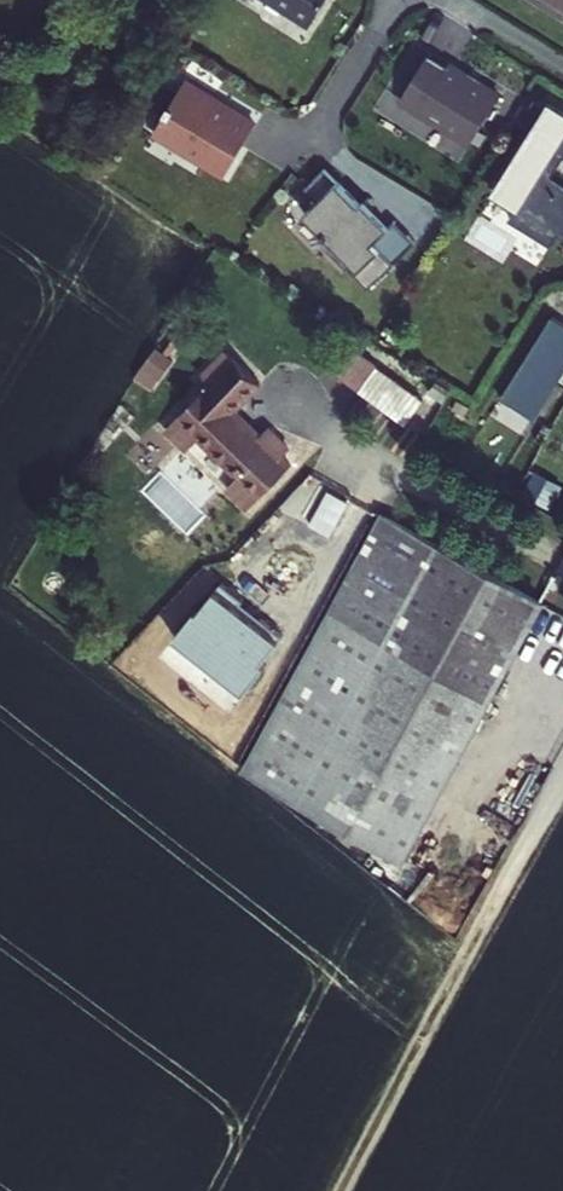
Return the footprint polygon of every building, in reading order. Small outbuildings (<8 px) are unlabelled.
[(307,20),(319,0),(273,0),(307,20)] [(562,8),(562,0),(549,0),(562,8)] [(429,47),(400,93),(471,137),(500,91),(429,47)] [(221,106),(180,81),(154,124),(181,141),(179,145),(217,168),(219,164),(225,167),(253,121),(223,102),(221,106)] [(552,97),(498,185),(522,199),(512,216),(515,217),(516,215),(552,237),(560,224),(562,226),(562,104),(552,97)] [(360,203),(323,167),(305,186),(318,199),(304,213),(334,243),(329,248),(370,287),(395,261),(374,241),(385,230),(364,209),(366,208),(360,203)] [(549,309),(503,395),(538,413),(562,367),(562,317),(549,309)] [(189,372),(143,415),(168,439),(180,428),(217,463),(206,474),(228,499),(272,453),(266,447),(270,436),(245,412),(240,418),(217,396),(244,368),(210,336),(183,365),(189,372)] [(352,342),(332,368),(411,428),(431,402),(352,342)] [(151,343),(137,378),(162,388),(176,353),(151,343)] [(375,518),(230,775),(390,867),(533,607),(375,518)]
